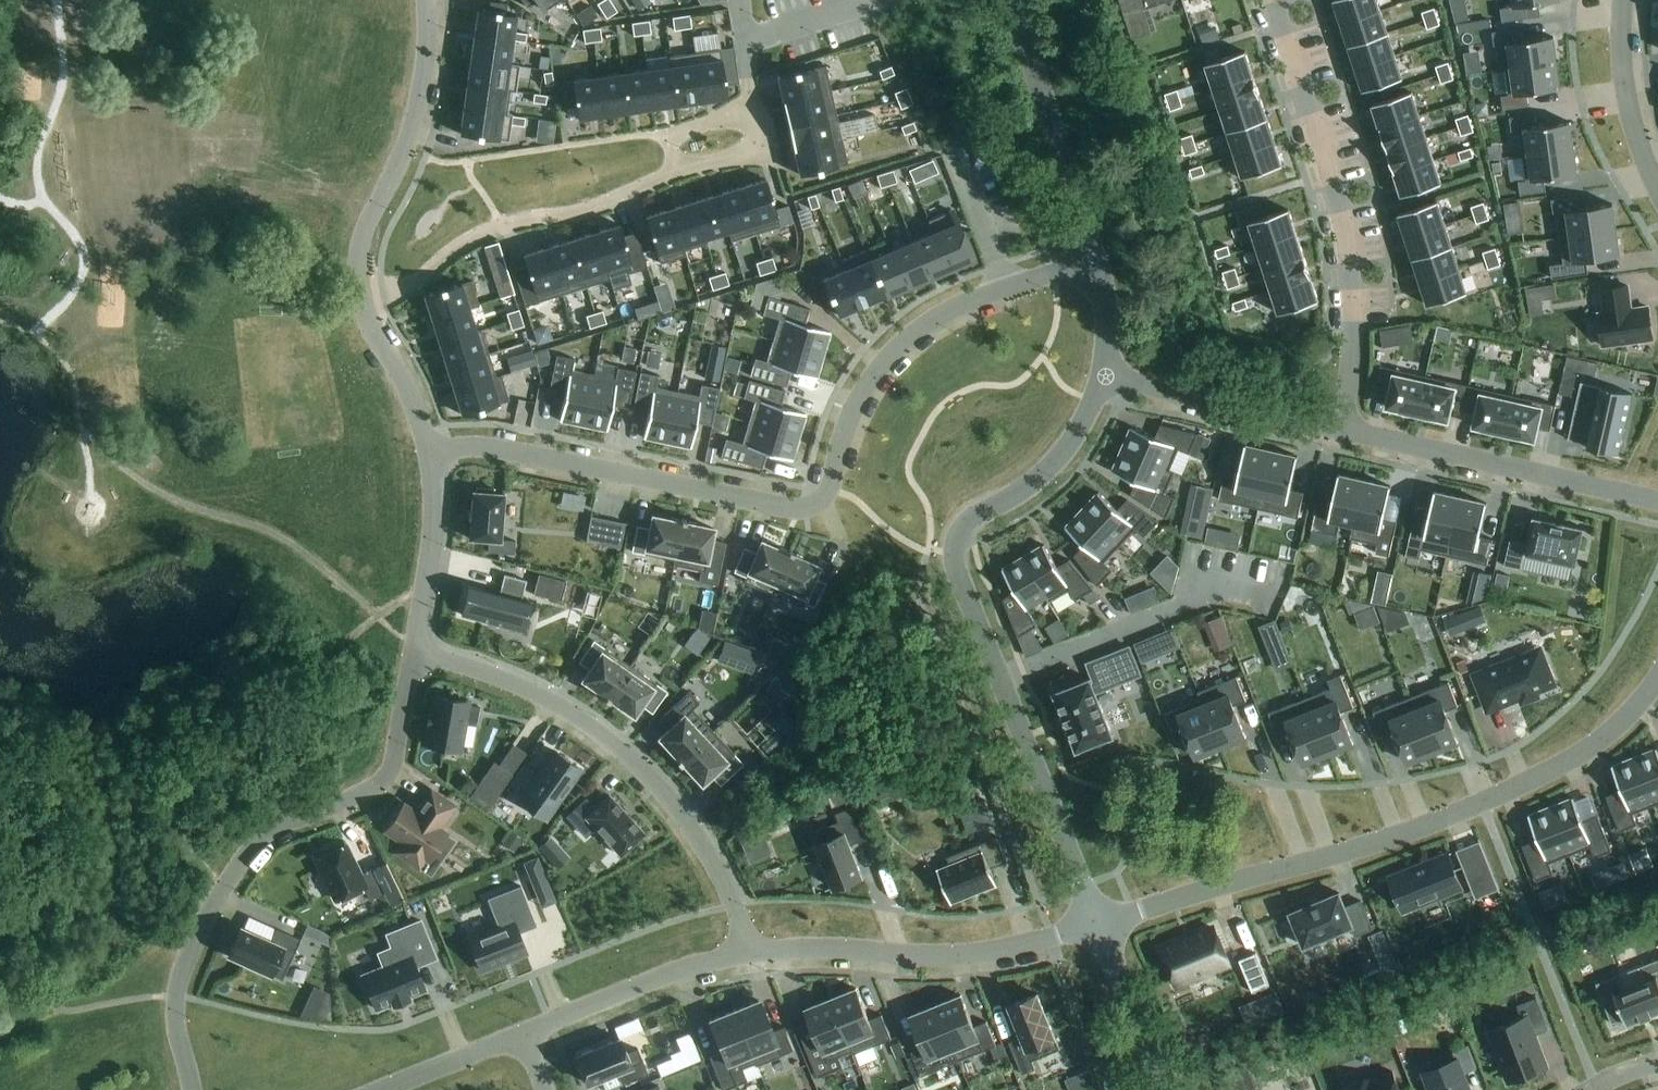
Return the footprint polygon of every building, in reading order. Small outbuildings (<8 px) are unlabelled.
[(526,8),(538,1),(545,12),(563,0),(521,0),(526,8)] [(597,5),(606,19),(617,12),(609,0),(605,0),(597,5)] [(650,0),(632,0),(639,11),(652,3),(650,0)] [(1144,10),(1176,0),(1141,0),(1144,10)] [(1381,11),(1377,0),(1336,0),(1334,1),(1342,24),(1381,11)] [(1560,0),(1507,0),(1508,8),(1501,9),(1503,23),(1528,19),(1526,6),(1560,1),(1560,0)] [(489,12),(506,14),(508,5),(491,2),(489,12)] [(598,18),(591,7),(576,16),(583,27),(598,18)] [(1425,22),(1438,18),(1435,9),(1422,13),(1425,22)] [(1469,22),(1466,9),(1453,13),(1456,25),(1469,22)] [(489,12),(478,10),(474,36),(513,41),(526,43),(527,34),(514,32),(516,16),(506,14),(489,12)] [(1349,47),(1388,34),(1381,11),(1342,24),(1349,47)] [(692,29),(690,16),(672,18),(674,31),(692,29)] [(1440,26),(1438,18),(1425,22),(1428,30),(1440,26)] [(651,34),(649,22),(640,23),(642,36),(651,34)] [(642,36),(640,23),(632,24),(634,37),(642,36)] [(1245,33),(1242,25),(1233,28),(1236,36),(1245,33)] [(602,41),(600,28),(592,30),(593,43),(602,41)] [(1557,63),(1553,37),(1520,42),(1518,29),(1492,32),(1494,46),(1497,45),(1500,71),(1557,63)] [(593,43),(592,30),(583,31),(585,44),(593,43)] [(1349,47),(1356,69),(1396,56),(1388,34),(1349,47)] [(513,41),(474,36),(471,60),(519,67),(520,66),(509,65),(513,41)] [(726,86),(722,60),(721,50),(695,53),(702,102),(728,98),(726,86)] [(702,102),(695,53),(670,57),(677,106),(702,102)] [(1214,89),(1253,76),(1246,53),(1206,65),(1214,89)] [(1356,69),(1364,93),(1403,80),(1396,56),(1356,69)] [(677,106),(670,57),(671,67),(647,71),(653,109),(677,106)] [(548,71),(550,59),(541,58),(539,70),(548,71)] [(739,84),(735,58),(722,60),(726,86),(739,84)] [(471,60),(467,85),(516,92),(519,67),(471,60)] [(1439,76),(1451,72),(1449,63),(1436,68),(1439,76)] [(1561,88),(1557,63),(1500,71),(1506,71),(1509,95),(1501,96),(1503,110),(1529,106),(1527,93),(1561,88)] [(831,91),(826,66),(778,77),(783,102),(831,91)] [(894,75),(891,67),(879,72),(882,80),(894,75)] [(653,109),(647,71),(623,74),(628,113),(653,109)] [(552,72),(544,74),(545,86),(554,85),(552,72)] [(1451,72),(1439,76),(1441,84),(1454,80),(1451,72)] [(628,113),(623,74),(598,78),(604,116),(628,113)] [(1214,89),(1221,111),(1261,98),(1253,76),(1214,89)] [(604,116),(598,78),(573,81),(562,83),(566,108),(576,107),(578,120),(604,116)] [(467,85),(464,109),(512,116),(513,115),(507,114),(511,92),(516,93),(516,92),(467,85)] [(910,97),(906,89),(894,94),(898,102),(910,97)] [(837,116),(831,91),(783,102),(789,126),(837,116)] [(1168,104),(1181,99),(1178,91),(1165,95),(1168,104)] [(1373,106),(1380,129),(1420,116),(1412,93),(1373,106)] [(533,103),(546,105),(547,96),(534,94),(533,103)] [(901,110),(913,105),(910,97),(898,102),(901,110)] [(1221,111),(1228,133),(1268,120),(1261,98),(1221,111)] [(1184,108),(1181,99),(1168,104),(1171,112),(1184,108)] [(512,116),(464,109),(460,135),(509,142),(511,125),(524,127),(525,118),(512,117),(512,116)] [(1574,149),(1571,123),(1537,128),(1535,115),(1510,118),(1511,132),(1519,131),(1523,156),(1574,149)] [(842,140),(837,116),(789,126),(794,151),(842,140)] [(1380,129),(1388,152),(1427,139),(1420,116),(1380,129)] [(1459,128),(1472,124),(1469,116),(1456,120),(1459,128)] [(1228,133),(1236,156),(1275,143),(1268,120),(1228,133)] [(554,131),(555,123),(545,122),(544,130),(554,131)] [(916,131),(913,122),(901,127),(904,135),(916,131)] [(1474,133),(1472,124),(1459,128),(1462,137),(1474,133)] [(1183,148),(1195,144),(1193,136),(1180,140),(1183,148)] [(1388,152),(1395,174),(1434,161),(1427,139),(1388,152)] [(848,165),(842,140),(794,151),(800,176),(848,165)] [(1283,166),(1275,143),(1236,156),(1243,179),(1283,166)] [(1198,152),(1195,144),(1183,148),(1185,157),(1198,152)] [(1471,149),(1458,153),(1461,162),(1474,158),(1471,149)] [(1544,179),(1578,174),(1574,149),(1523,156),(1526,181),(1519,182),(1521,196),(1546,192),(1544,179)] [(1434,161),(1395,174),(1402,197),(1442,184),(1434,161)] [(1503,172),(1501,162),(1492,164),(1494,173),(1503,172)] [(1203,166),(1190,171),(1193,179),(1206,175),(1203,166)] [(923,179),(918,168),(910,171),(915,182),(923,179)] [(897,183),(893,171),(885,173),(889,186),(897,183)] [(889,186),(885,173),(876,176),(880,188),(889,186)] [(781,227),(775,210),(766,180),(741,188),(756,234),(781,227)] [(865,193),(860,182),(849,187),(854,198),(865,193)] [(756,234),(741,188),(718,195),(732,242),(756,234)] [(843,200),(839,188),(831,190),(835,203),(843,200)] [(732,242),(718,195),(694,202),(707,244),(708,244),(707,239),(728,232),(731,242),(732,242)] [(819,207),(815,195),(807,198),(811,210),(819,207)] [(1617,231),(1613,205),(1579,210),(1577,197),(1551,201),(1553,214),(1556,214),(1559,239),(1617,231)] [(707,244),(694,202),(670,210),(685,257),(686,256),(684,251),(707,244)] [(1406,238),(1446,226),(1438,202),(1398,215),(1406,238)] [(1522,217),(1520,202),(1504,204),(1506,219),(1522,217)] [(1266,218),(1262,203),(1245,209),(1249,223),(1266,218)] [(1474,216),(1487,212),(1484,204),(1471,208),(1474,216)] [(794,223),(788,206),(775,210),(781,227),(794,223)] [(685,257),(670,210),(646,218),(660,264),(685,257)] [(1249,223),(1257,247),(1297,234),(1289,210),(1266,218),(1249,223)] [(972,259),(952,211),(929,221),(949,269),(972,259)] [(1490,220),(1487,212),(1474,216),(1477,225),(1490,220)] [(949,269),(929,221),(928,221),(933,233),(913,242),(928,278),(949,269)] [(647,268),(636,233),(623,237),(620,225),(595,233),(610,280),(647,268)] [(1406,238),(1413,261),(1453,248),(1446,226),(1406,238)] [(1620,257),(1617,231),(1559,239),(1563,264),(1550,266),(1552,280),(1588,274),(1587,261),(1620,257)] [(610,280),(595,233),(571,241),(586,287),(587,287),(584,277),(606,270),(609,280),(610,280)] [(1257,247),(1264,269),(1304,256),(1297,234),(1257,247)] [(586,287),(571,241),(548,248),(563,295),(586,287)] [(928,278),(913,242),(892,251),(888,241),(887,242),(906,287),(928,278)] [(906,287),(887,242),(865,251),(885,296),(906,287)] [(1228,247),(1216,251),(1218,259),(1231,255),(1228,247)] [(563,295),(548,248),(523,256),(527,267),(538,303),(563,295)] [(1421,283),(1460,270),(1453,248),(1413,261),(1421,283)] [(1486,262),(1499,258),(1496,249),(1483,253),(1486,262)] [(885,296),(865,251),(842,261),(862,306),(885,296)] [(1264,269),(1272,291),(1311,278),(1304,256),(1264,269)] [(777,271),(773,258),(764,261),(768,273),(777,271)] [(1499,258),(1486,262),(1489,270),(1501,266),(1499,258)] [(768,273),(764,261),(756,263),(760,276),(768,273)] [(862,306),(842,261),(841,261),(846,271),(823,280),(838,316),(862,306)] [(538,303),(527,267),(514,271),(525,307),(538,303)] [(514,294),(506,269),(494,273),(501,298),(514,294)] [(1226,282),(1238,278),(1236,269),(1223,273),(1226,282)] [(1428,307),(1468,294),(1460,270),(1421,283),(1428,307)] [(729,286),(725,273),(717,276),(721,288),(729,286)] [(721,288),(717,276),(709,278),(713,291),(721,288)] [(1241,286),(1238,278),(1226,282),(1228,290),(1241,286)] [(1272,291),(1279,315),(1319,302),(1311,278),(1272,291)] [(432,320),(479,305),(472,281),(424,296),(432,320)] [(1605,314),(1599,315),(1603,347),(1653,340),(1648,308),(1631,310),(1628,287),(1602,290),(1605,314)] [(1540,288),(1526,289),(1528,302),(1541,301),(1540,288)] [(674,309),(670,297),(658,300),(658,302),(662,313),(674,309)] [(823,356),(830,333),(805,325),(810,310),(768,297),(763,315),(779,320),(773,341),(823,356)] [(1246,300),(1233,304),(1236,312),(1249,308),(1246,300)] [(662,313),(658,302),(647,306),(650,317),(662,313)] [(476,331),(470,309),(480,306),(479,305),(432,320),(440,344),(482,331),(481,330),(476,331)] [(521,318),(519,310),(506,314),(509,322),(521,318)] [(607,324),(603,311),(594,314),(598,326),(607,324)] [(598,326),(594,314),(586,317),(590,329),(598,326)] [(524,327),(521,318),(509,322),(511,331),(524,327)] [(1399,346),(1396,329),(1381,331),(1383,348),(1399,346)] [(489,354),(482,331),(440,344),(447,367),(489,354)] [(816,379),(823,356),(773,341),(767,362),(755,359),(750,377),(786,387),(791,372),(816,379)] [(634,364),(637,349),(625,347),(622,362),(634,364)] [(547,352),(536,355),(539,367),(551,363),(547,352)] [(658,369),(661,354),(648,352),(646,367),(658,369)] [(536,365),(532,353),(520,357),(524,369),(536,365)] [(496,377),(489,354),(447,367),(455,391),(502,376),(501,375),(496,377)] [(584,426),(594,375),(572,371),(575,359),(557,356),(549,393),(565,396),(560,421),(584,426)] [(737,375),(741,362),(728,358),(725,371),(737,375)] [(719,381),(723,364),(709,362),(705,378),(719,381)] [(1383,367),(1377,393),(1390,396),(1387,408),(1418,415),(1426,377),(1383,367)] [(629,409),(636,372),(618,368),(616,380),(594,375),(584,426),(608,431),(613,406),(629,409)] [(668,443),(678,392),(656,388),(659,376),(640,373),(633,410),(649,413),(644,438),(668,443)] [(509,401),(502,376),(455,391),(462,416),(509,401)] [(1426,377),(1418,415),(1448,422),(1451,410),(1464,412),(1470,387),(1426,377)] [(799,438),(805,414),(781,407),(785,391),(749,381),(747,386),(744,398),(755,402),(749,423),(799,438)] [(744,398),(747,386),(737,382),(733,395),(744,398)] [(1619,456),(1633,395),(1631,394),(1631,395),(1582,385),(1583,383),(1581,383),(1568,440),(1570,441),(1571,436),(1589,439),(1587,449),(1588,449),(1589,448),(1618,454),(1617,455),(1619,456)] [(713,426),(720,389),(702,385),(700,397),(678,392),(668,443),(691,448),(697,423),(713,426)] [(1470,387),(1464,412),(1476,415),(1474,428),(1504,434),(1513,396),(1470,387)] [(1557,406),(1513,396),(1504,434),(1535,441),(1538,429),(1551,432),(1557,406)] [(792,461),(799,438),(749,423),(742,444),(726,439),(721,457),(762,469),(767,454),(792,461)] [(1122,451),(1175,473),(1175,472),(1171,470),(1179,450),(1190,455),(1199,435),(1161,426),(1156,439),(1132,428),(1122,451)] [(1202,460),(1211,440),(1199,435),(1190,455),(1202,460)] [(1225,476),(1219,501),(1259,510),(1272,452),(1246,446),(1238,479),(1225,476)] [(709,448),(706,461),(715,463),(718,450),(709,448)] [(1131,496),(1167,520),(1176,499),(1166,494),(1175,473),(1122,451),(1113,473),(1136,483),(1131,496)] [(1272,452),(1259,510),(1299,519),(1304,494),(1291,490),(1298,458),(1272,452)] [(1312,531),(1338,537),(1341,524),(1354,527),(1351,540),(1352,540),(1365,481),(1339,476),(1331,508),(1318,505),(1312,531)] [(1391,487),(1365,481),(1352,540),(1378,546),(1376,554),(1390,557),(1397,523),(1384,520),(1391,487)] [(501,539),(502,494),(492,493),(492,489),(475,489),(475,493),(472,493),(471,539),(491,539),(490,552),(516,553),(517,540),(501,539)] [(1414,522),(1406,557),(1420,560),(1422,551),(1448,557),(1461,498),(1435,493),(1427,526),(1414,522)] [(1099,494),(1082,511),(1120,547),(1136,531),(1144,538),(1160,522),(1128,501),(1118,511),(1099,494)] [(1487,504),(1461,498),(1448,557),(1487,566),(1493,540),(1480,537),(1487,504)] [(1120,547),(1082,511),(1066,529),(1085,547),(1075,557),(1099,587),(1114,571),(1105,563),(1120,547)] [(1192,511),(1186,535),(1202,539),(1208,514),(1192,511)] [(681,519),(681,522),(652,516),(650,529),(637,526),(631,552),(674,561),(673,566),(674,566),(684,520),(681,519)] [(620,549),(625,524),(591,517),(586,542),(620,549)] [(1553,522),(1533,518),(1527,545),(1510,542),(1504,567),(1523,571),(1526,556),(1576,567),(1584,529),(1565,525),(1564,526),(1553,523),(1553,522)] [(686,520),(684,520),(674,566),(705,573),(706,567),(719,570),(725,544),(712,541),(714,529),(685,523),(686,520)] [(1216,545),(1219,530),(1209,528),(1205,543),(1216,545)] [(773,595),(791,552),(789,551),(788,554),(776,548),(777,545),(767,540),(765,544),(761,542),(756,553),(744,548),(734,572),(746,578),(744,582),(773,595)] [(1024,558),(1050,603),(1070,591),(1076,602),(1084,597),(1095,590),(1070,561),(1058,568),(1045,546),(1024,558)] [(794,553),(791,552),(773,595),(802,608),(804,603),(816,608),(827,584),(814,578),(819,567),(792,555),(794,553)] [(1180,568),(1168,557),(1159,566),(1175,582),(1180,568)] [(1004,600),(1019,638),(1038,627),(1028,610),(1047,599),(1049,603),(1050,603),(1024,558),(1003,571),(1016,593),(1004,600)] [(1489,587),(1492,576),(1475,572),(1472,583),(1489,587)] [(1391,587),(1393,577),(1379,574),(1377,584),(1391,587)] [(1507,589),(1510,576),(1497,574),(1494,586),(1507,589)] [(524,632),(532,603),(522,601),(527,581),(505,575),(499,595),(469,587),(461,615),(524,632)] [(562,601),(567,581),(540,575),(535,594),(562,601)] [(1131,613),(1160,601),(1155,587),(1125,599),(1131,613)] [(1101,599),(1095,590),(1084,597),(1090,606),(1101,599)] [(1374,606),(1350,601),(1355,614),(1374,607),(1374,606)] [(1468,630),(1462,614),(1444,621),(1450,637),(1468,630)] [(1226,629),(1222,617),(1206,623),(1211,635),(1226,629)] [(1156,658),(1148,639),(1135,644),(1142,664),(1156,658)] [(605,700),(607,701),(631,666),(594,641),(578,663),(589,670),(582,681),(606,697),(605,700)] [(725,642),(718,661),(736,668),(743,649),(725,642)] [(797,662),(802,648),(788,642),(783,657),(797,662)] [(1057,693),(1055,694),(1056,696),(1064,715),(1063,716),(1069,730),(1069,729),(1077,749),(1076,749),(1077,751),(1079,750),(1111,737),(1111,738),(1114,737),(1113,735),(1112,735),(1096,694),(1141,676),(1130,648),(1087,665),(1095,684),(1092,685),(1091,682),(1092,682),(1091,680),(1089,680),(1089,681),(1057,693)] [(1540,650),(1473,676),(1488,712),(1555,686),(1540,650)] [(786,686),(799,674),(790,664),(777,677),(786,686)] [(607,701),(609,702),(610,700),(635,716),(641,706),(652,714),(668,692),(631,666),(607,701)] [(1329,755),(1354,745),(1341,714),(1354,709),(1341,676),(1328,681),(1332,689),(1307,699),(1329,755)] [(1237,678),(1199,693),(1221,748),(1246,739),(1234,707),(1247,702),(1237,678)] [(1449,683),(1411,698),(1433,754),(1458,744),(1446,713),(1458,708),(1449,683)] [(677,762),(678,764),(713,732),(693,710),(700,703),(689,692),(659,720),(668,730),(659,739),(679,760),(677,762)] [(1201,700),(1177,710),(1196,758),(1221,748),(1199,693),(1198,693),(1201,700)] [(467,704),(436,698),(433,715),(431,715),(429,728),(430,729),(428,745),(459,751),(464,721),(477,723),(480,708),(467,705),(467,704)] [(1411,698),(1373,713),(1383,737),(1396,732),(1408,764),(1433,754),(1411,698)] [(1307,699),(1269,714),(1278,738),(1291,733),(1303,764),(1329,755),(1307,699)] [(713,732),(678,764),(680,765),(682,763),(702,785),(711,776),(720,786),(744,764),(713,732)] [(1634,758),(1654,807),(1657,805),(1657,752),(1657,749),(1634,758)] [(553,809),(581,770),(554,751),(527,790),(553,809)] [(1621,791),(1606,797),(1620,833),(1637,826),(1633,815),(1654,807),(1634,758),(1612,767),(1621,791)] [(491,807),(513,775),(494,763),(473,794),(491,807)] [(524,765),(513,780),(523,788),(534,772),(524,765)] [(455,807),(431,791),(416,814),(404,805),(386,831),(403,842),(396,853),(419,869),(427,859),(429,861),(447,835),(439,830),(455,807)] [(587,819),(621,856),(645,834),(609,796),(595,809),(586,799),(567,817),(577,828),(587,819)] [(843,796),(831,800),(834,809),(846,804),(843,796)] [(1574,799),(1551,807),(1570,856),(1591,848),(1595,859),(1612,852),(1598,817),(1583,823),(1574,799)] [(995,825),(985,801),(973,806),(975,809),(977,808),(985,828),(995,825)] [(812,833),(834,889),(863,878),(850,846),(867,840),(854,807),(836,815),(839,823),(812,833)] [(1537,882),(1554,875),(1549,864),(1570,856),(1551,807),(1528,816),(1538,840),(1523,846),(1537,882)] [(759,828),(740,836),(745,849),(764,841),(759,828)] [(514,852),(522,839),(511,831),(502,844),(514,852)] [(560,848),(550,837),(538,848),(548,859),(560,848)] [(951,866),(938,871),(951,904),(997,885),(991,870),(1007,863),(997,838),(948,858),(951,866)] [(346,846),(317,860),(336,901),(364,888),(370,900),(383,894),(372,870),(360,876),(346,846)] [(1462,890),(1448,855),(1390,878),(1404,913),(1462,890)] [(1654,866),(1650,855),(1633,861),(1637,873),(1654,866)] [(545,871),(539,857),(524,862),(530,877),(545,871)] [(1489,863),(1465,873),(1470,886),(1494,877),(1489,863)] [(499,927),(469,939),(482,971),(526,954),(519,934),(537,927),(521,886),(487,900),(499,927)] [(1557,907),(1550,890),(1540,894),(1547,911),(1557,907)] [(1339,894),(1291,914),(1304,947),(1351,927),(1355,937),(1373,930),(1361,902),(1345,908),(1339,894)] [(436,959),(421,921),(399,930),(404,943),(378,954),(384,968),(363,976),(377,1010),(393,1004),(394,1006),(410,1000),(409,997),(425,991),(416,967),(436,959)] [(329,947),(328,934),(308,925),(303,935),(329,947)] [(271,942),(241,928),(228,956),(283,981),(301,940),(277,930),(271,942)] [(1214,929),(1162,951),(1177,985),(1195,978),(1197,981),(1209,976),(1207,973),(1229,964),(1214,929)] [(1386,939),(1382,931),(1369,937),(1372,945),(1386,939)] [(1256,954),(1239,961),(1253,993),(1270,986),(1256,954)] [(1596,985),(1611,1025),(1638,1014),(1641,1022),(1653,1017),(1652,1017),(1657,1014),(1657,978),(1657,961),(1657,960),(1641,967),(1646,981),(1625,989),(1619,975),(1596,985)] [(857,990),(832,1000),(855,1055),(892,1040),(882,1016),(870,1021),(857,990)] [(1282,1010),(1275,994),(1259,1000),(1266,1016),(1282,1010)] [(1038,995),(1010,1007),(1022,1038),(1010,1043),(1023,1075),(1036,1070),(1032,1062),(1060,1051),(1038,995)] [(962,996),(937,1007),(959,1062),(990,1049),(997,1047),(987,1023),(974,1028),(962,996)] [(1501,1067),(1508,1084),(1546,1069),(1533,1038),(1548,1032),(1535,999),(1515,1007),(1520,1020),(1488,1033),(1493,1047),(1491,1048),(1499,1068),(1501,1067)] [(855,1055),(832,1000),(807,1010),(829,1063),(853,1053),(854,1056),(855,1055)] [(759,1001),(734,1011),(757,1067),(794,1051),(785,1027),(772,1032),(759,1001)] [(937,1007),(912,1017),(924,1048),(912,1053),(921,1077),(959,1062),(937,1007)] [(734,1011),(709,1021),(722,1053),(709,1058),(722,1089),(727,1089),(747,1082),(742,1070),(755,1065),(756,1067),(757,1067),(734,1011)] [(1409,1031),(1404,1018),(1391,1023),(1397,1036),(1409,1031)] [(1381,1041),(1375,1027),(1361,1033),(1367,1047),(1381,1041)] [(620,1039),(576,1056),(588,1085),(619,1072),(624,1085),(648,1075),(638,1050),(626,1054),(620,1039)] [(700,1059),(693,1044),(681,1049),(688,1065),(700,1059)] [(997,1047),(990,1049),(995,1062),(1008,1057),(1003,1044),(997,1047)] [(676,1070),(671,1059),(659,1064),(663,1075),(676,1070)] [(1426,1074),(1432,1089),(1468,1089),(1457,1062),(1426,1074)] [(1372,1078),(1343,1089),(1344,1089),(1399,1089),(1393,1073),(1373,1080),(1372,1078)]
